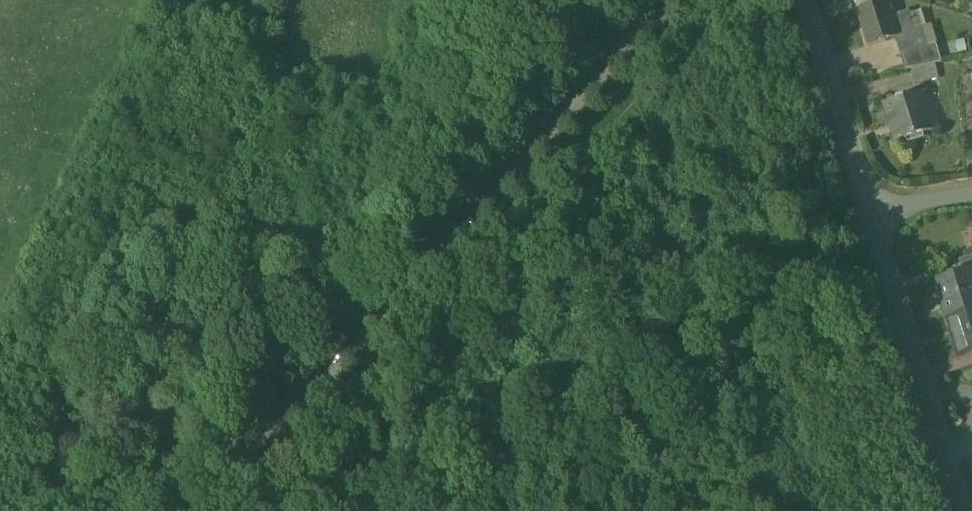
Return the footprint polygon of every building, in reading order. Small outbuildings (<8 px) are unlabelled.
[(891,17),(887,2),(857,12),(868,47),(897,38),(898,43),(922,35),(920,29),(914,31),(908,12),(891,17)] [(922,35),(898,43),(902,56),(926,49),(926,48),(922,35)] [(936,45),(926,48),(926,49),(902,56),(907,70),(912,70),(935,65),(942,63),(936,45)] [(935,65),(912,70),(915,85),(939,80),(935,65)] [(921,95),(903,101),(903,100),(885,105),(885,106),(886,106),(892,126),(894,125),(899,141),(896,142),(897,143),(932,132),(921,95)] [(959,261),(963,273),(971,271),(971,257),(959,261)] [(963,273),(935,283),(947,321),(952,319),(971,313),(971,271),(963,273)] [(952,319),(957,334),(952,336),(959,359),(971,355),(971,313),(952,319)]
